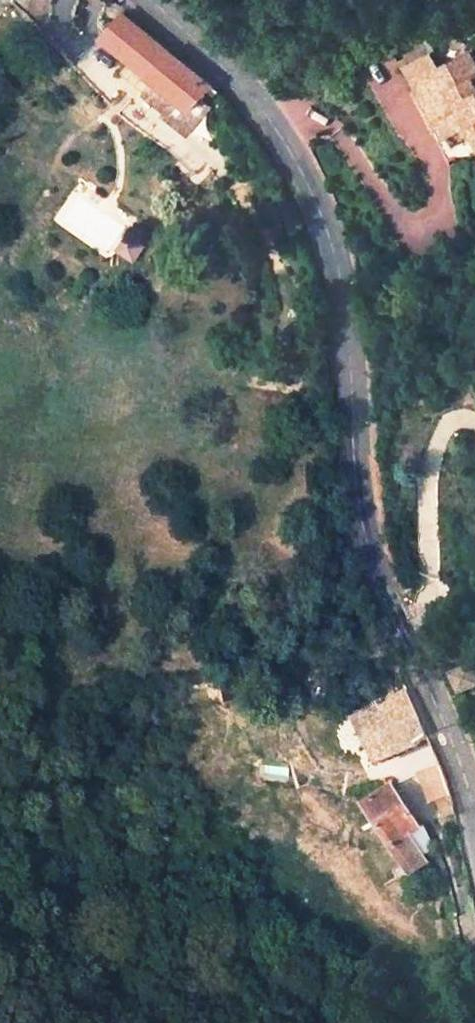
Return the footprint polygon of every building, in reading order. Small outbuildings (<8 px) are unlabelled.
[(216,84),(116,7),(98,30),(154,76),(187,103),(202,85),(210,91),(216,84)] [(447,116),(440,121),(448,133),(455,128),(461,136),(474,127),(474,53),(473,50),(446,68),(436,54),(413,69),(432,96),(447,116)] [(195,109),(187,103),(154,76),(143,97),(182,123),(195,109)] [(425,101),(440,121),(447,116),(432,96),(425,101)] [(463,670),(446,678),(454,696),(472,688),(463,670)] [(407,691),(354,720),(376,761),(412,742),(426,734),(407,691)] [(412,742),(423,769),(438,764),(426,734),(412,742)] [(444,821),(456,820),(450,791),(438,764),(423,769),(439,818),(440,819),(444,821)] [(378,795),(362,805),(389,844),(408,872),(425,860),(422,854),(433,846),(420,825),(417,827),(416,826),(392,785),(378,795)] [(362,805),(378,795),(372,787),(366,791),(363,786),(354,793),(362,805)]
